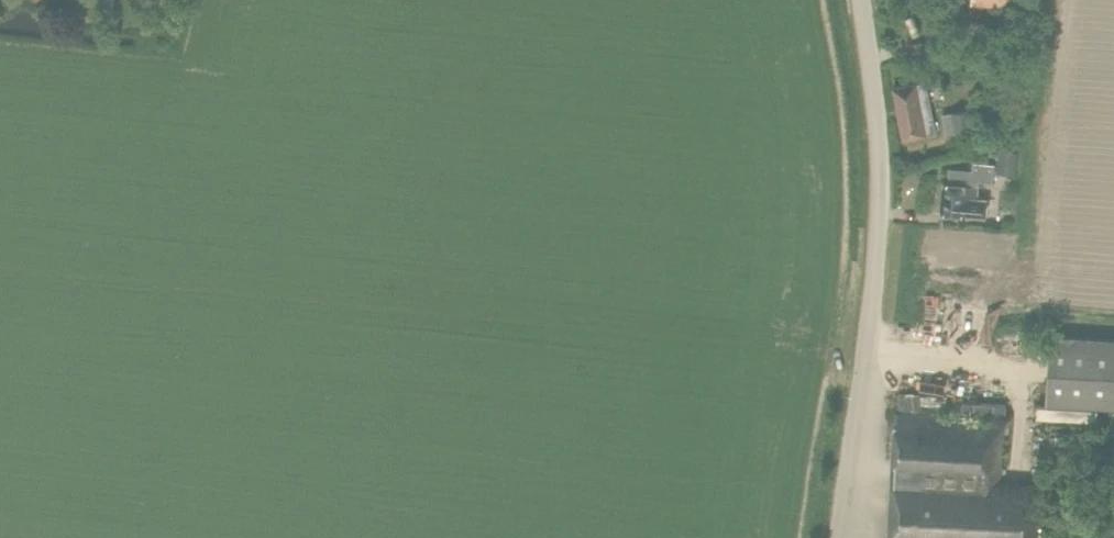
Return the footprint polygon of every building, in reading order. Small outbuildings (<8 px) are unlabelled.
[(893,87),(898,112),(904,138),(935,131),(925,80),(893,87)] [(946,134),(954,133),(970,128),(965,107),(941,113),(946,134)] [(996,170),(1015,172),(1017,150),(998,149),(996,170)] [(948,168),(947,182),(944,182),(941,211),(986,215),(987,197),(976,196),(978,180),(992,181),(993,165),(973,163),(972,170),(948,168)] [(1050,333),(1045,403),(1113,408),(1113,337),(1050,333)] [(1063,531),(1039,529),(1041,484),(1000,481),(1004,420),(936,416),(936,413),(931,412),(931,416),(916,415),(917,412),(912,411),(912,415),(895,414),(888,537),(1062,537),(1063,531)]
